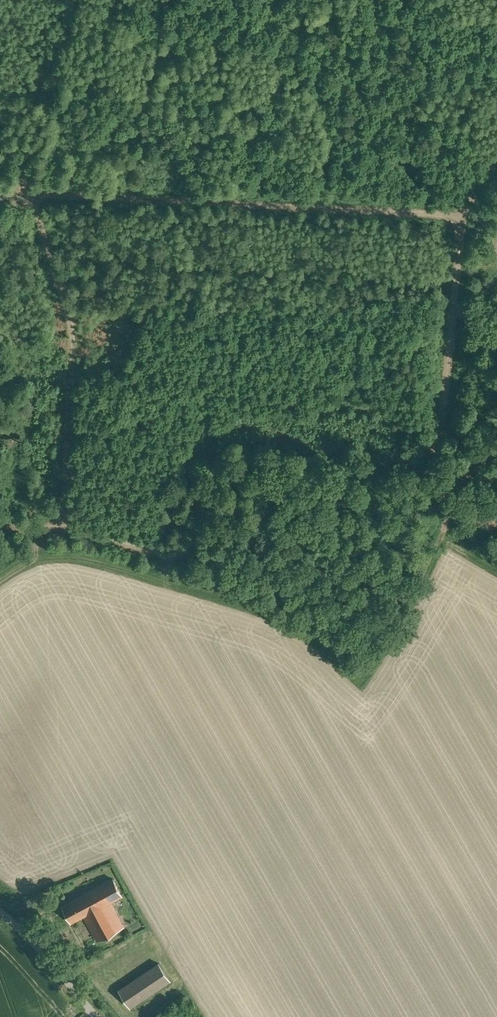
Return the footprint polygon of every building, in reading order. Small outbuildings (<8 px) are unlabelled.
[(112,878),(62,905),(71,922),(84,915),(109,901),(122,895),(112,878)] [(123,926),(109,901),(84,915),(98,940),(123,926)] [(159,963),(119,990),(130,1006),(170,979),(159,963)]
